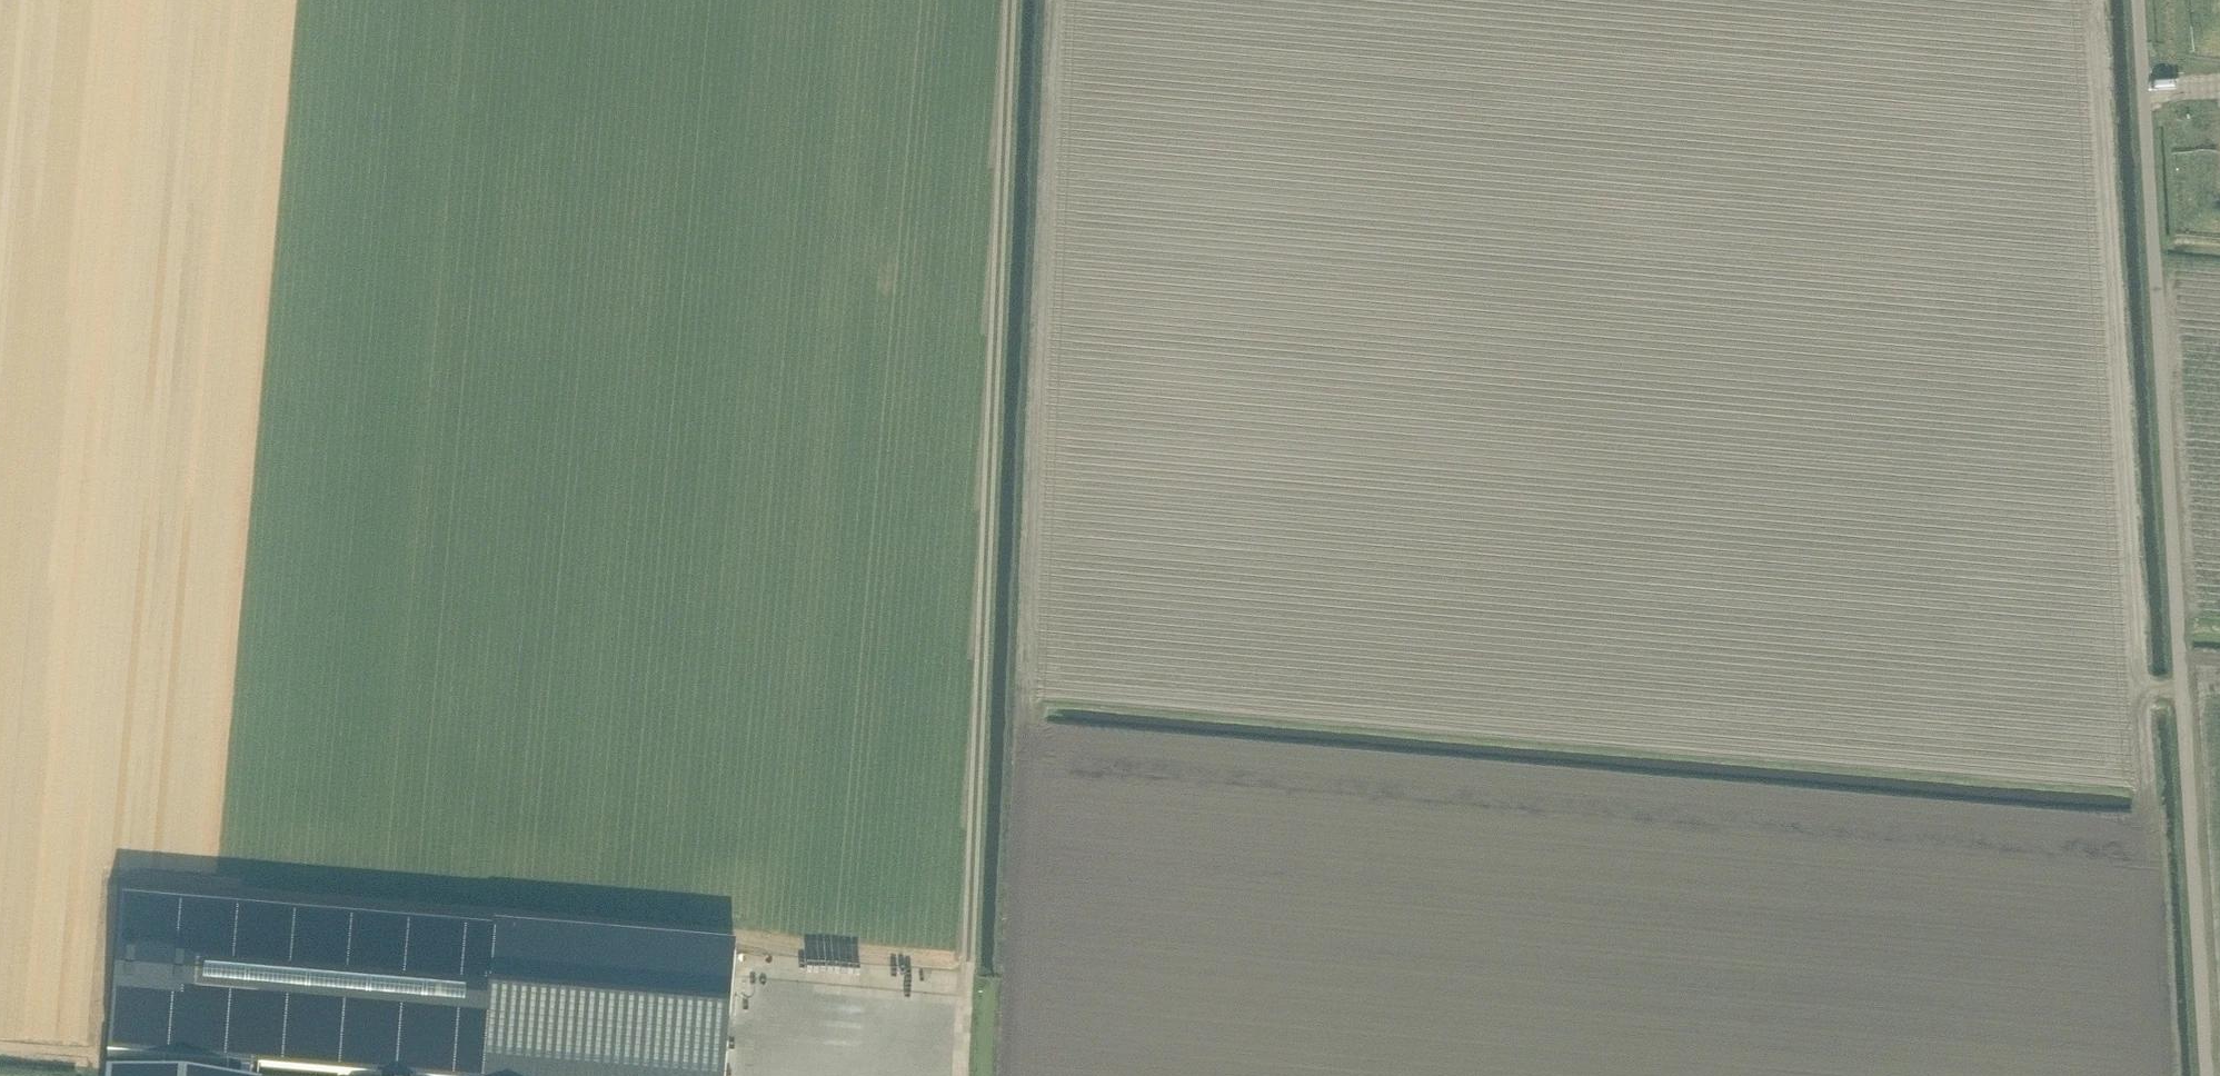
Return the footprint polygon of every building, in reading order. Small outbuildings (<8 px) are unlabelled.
[(728,964),(122,913),(110,1058),(319,1075),(719,1075),(728,964)]
